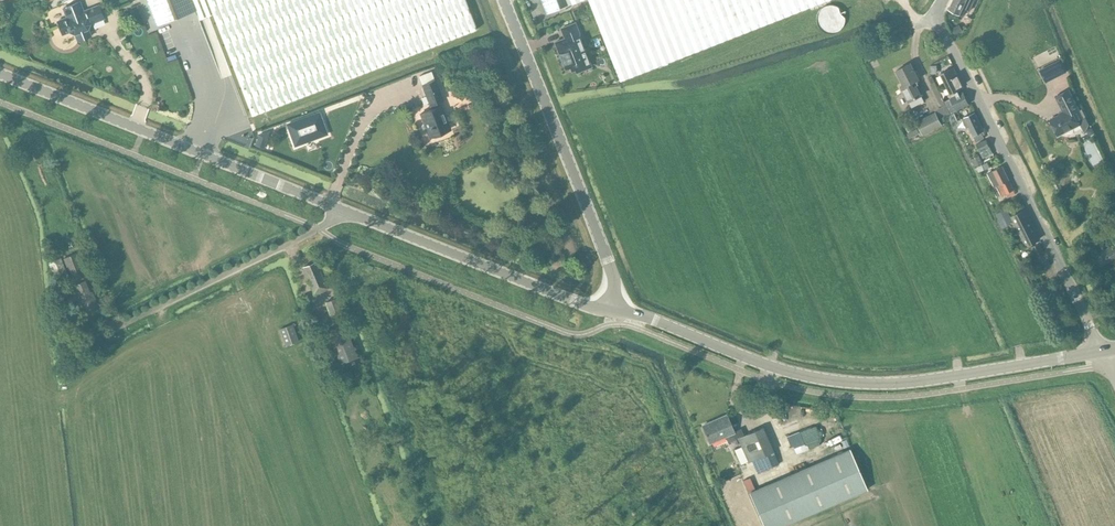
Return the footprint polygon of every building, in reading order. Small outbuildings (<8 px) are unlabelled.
[(253,116),(477,29),(466,0),(148,0),(158,25),(197,9),(210,4),(253,116)] [(547,13),(580,0),(542,0),(547,13)] [(620,80),(826,0),(589,0),(620,80)] [(962,16),(965,9),(970,11),(975,0),(954,0),(950,10),(962,16)] [(76,33),(79,41),(92,36),(89,28),(91,23),(105,18),(100,5),(84,11),(80,2),(64,8),(68,18),(58,21),(63,34),(71,31),(76,33)] [(844,21),(844,20),(844,18),(843,15),(842,12),(840,10),(838,9),(836,7),(833,7),(831,6),(828,7),(826,7),(821,10),(819,12),(818,15),(817,17),(816,20),(817,23),(817,25),(818,27),(820,30),(822,31),(824,33),(828,34),(829,34),(833,34),(835,33),(838,32),(840,30),(842,28),(843,25),(844,21)] [(556,42),(558,49),(566,68),(574,65),(576,69),(577,72),(591,66),(590,63),(578,34),(579,34),(575,24),(562,29),(566,39),(559,41),(556,42)] [(1039,69),(1045,82),(1066,72),(1060,59),(1039,69)] [(917,70),(915,71),(911,63),(897,70),(904,84),(900,87),(908,103),(909,103),(912,107),(924,101),(922,96),(917,86),(918,85),(916,80),(919,79),(918,77),(920,76),(917,70)] [(945,102),(951,114),(969,105),(963,92),(959,94),(957,90),(963,88),(953,68),(941,74),(951,93),(949,94),(951,98),(950,98),(951,99),(945,102)] [(435,80),(432,71),(420,76),(423,85),(422,85),(423,88),(420,91),(422,95),(426,95),(430,106),(431,106),(432,109),(421,113),(424,122),(422,125),(423,129),(427,129),(430,137),(433,136),(436,139),(439,138),(439,134),(448,131),(443,117),(446,116),(442,106),(440,102),(444,101),(436,80),(435,80)] [(1069,90),(1056,96),(1064,113),(1050,120),(1058,135),(1065,132),(1066,134),(1068,136),(1071,136),(1073,135),(1074,133),(1075,130),(1073,128),(1079,125),(1077,120),(1079,119),(1076,112),(1079,110),(1069,90)] [(936,112),(916,122),(923,135),(942,125),(936,112)] [(974,136),(977,142),(985,138),(982,132),(984,131),(975,113),(964,118),(962,119),(967,128),(969,127),(974,136)] [(986,140),(977,144),(981,153),(990,148),(986,140)] [(975,167),(984,163),(980,155),(972,160),(975,167)] [(1002,166),(988,173),(995,187),(997,186),(1002,196),(1007,193),(1009,197),(1015,194),(1009,180),(1002,166)] [(1011,214),(1008,208),(996,214),(999,220),(1011,214)] [(1012,217),(1026,245),(1039,239),(1025,211),(1016,215),(1012,217)] [(1033,262),(1039,272),(1051,266),(1040,244),(1032,248),(1038,260),(1033,262)] [(1096,254),(1102,267),(1114,261),(1114,245),(1096,254)] [(71,281),(72,284),(87,278),(78,253),(64,258),(67,267),(69,266),(74,280),(71,281)] [(69,277),(61,258),(48,263),(56,283),(69,277)] [(304,267),(315,294),(328,289),(317,262),(304,267)] [(74,285),(86,313),(100,307),(88,279),(74,285)] [(342,313),(337,298),(326,302),(331,316),(342,313)] [(357,357),(345,323),(328,330),(340,363),(357,357)] [(299,341),(293,324),(279,329),(286,346),(299,341)] [(726,415),(703,425),(711,443),(726,436),(728,443),(739,438),(742,447),(731,451),(739,469),(750,464),(749,462),(752,461),(758,474),(779,465),(773,451),(763,427),(744,435),(741,428),(734,432),(726,415)] [(787,434),(794,453),(818,445),(811,426),(787,434)] [(765,525),(784,525),(867,490),(850,449),(750,492),(765,525)] [(750,492),(756,490),(750,478),(743,481),(748,493),(750,492)]
